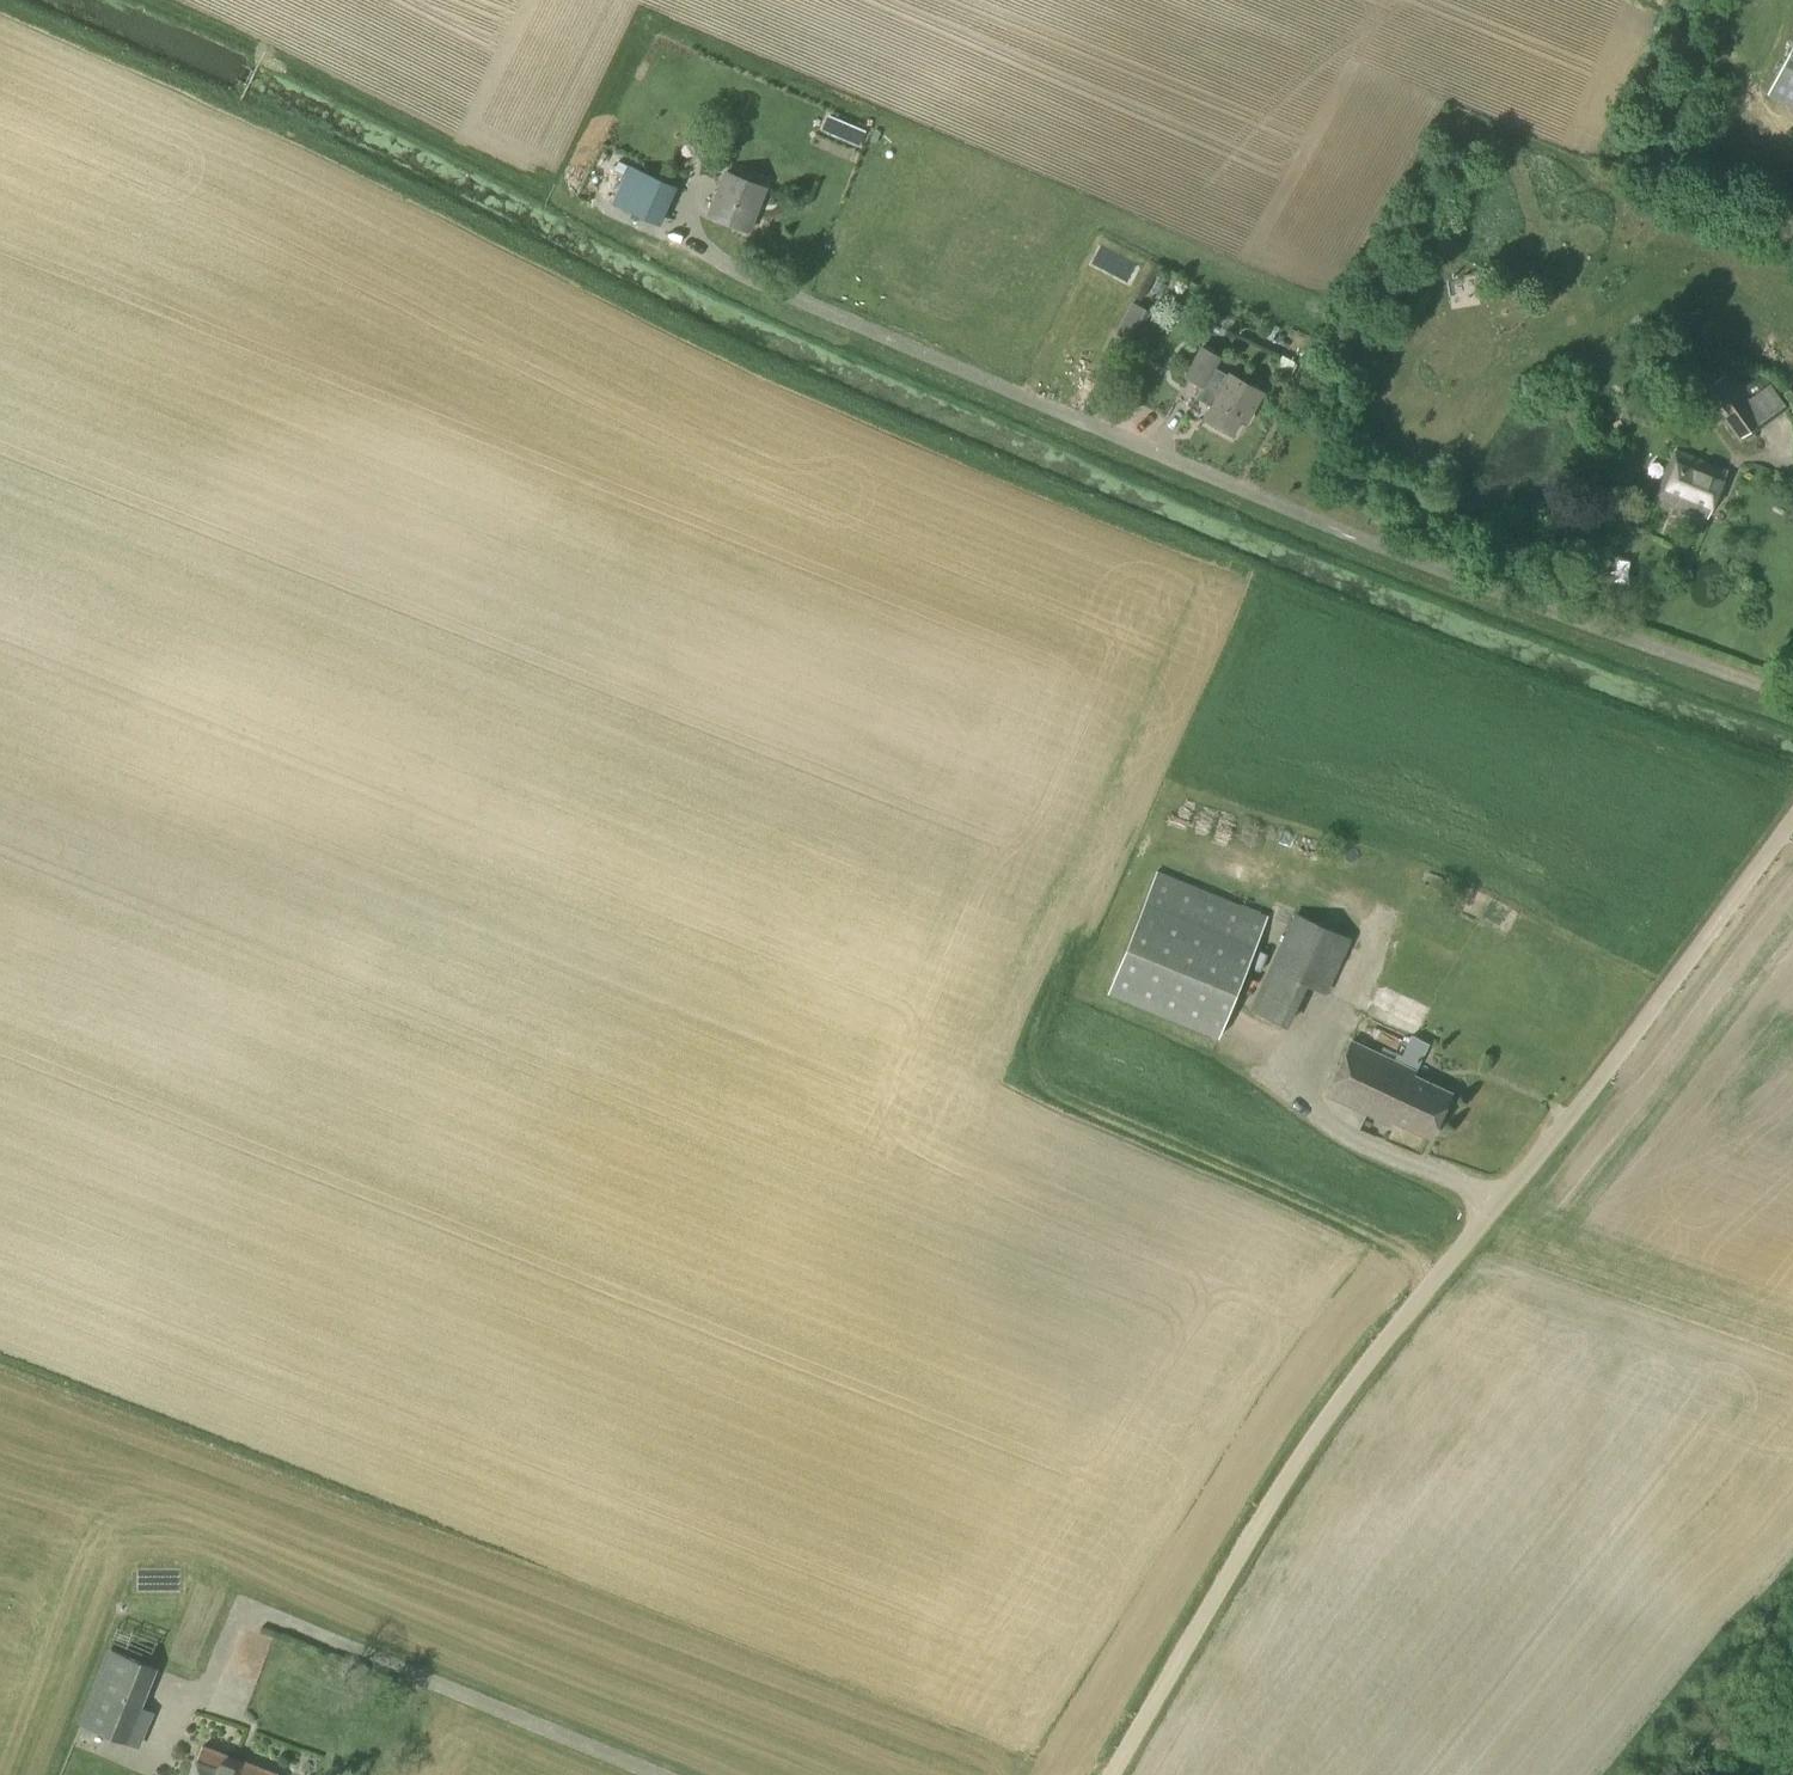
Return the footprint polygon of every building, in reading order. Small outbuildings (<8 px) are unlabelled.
[(1768,94),(1792,107),(1792,45),(1768,94)] [(622,209),(661,227),(681,183),(641,166),(622,209)] [(748,233),(767,188),(727,172),(709,216),(748,233)] [(1134,344),(1151,312),(1131,302),(1115,334),(1134,344)] [(1252,416),(1264,394),(1215,368),(1220,358),(1203,349),(1187,378),(1203,387),(1197,399),(1213,408),(1206,421),(1233,435),(1245,413),(1252,416)] [(1741,440),(1765,424),(1729,371),(1705,388),(1741,440)] [(1706,519),(1727,472),(1675,450),(1655,497),(1706,519)] [(1219,1037),(1268,917),(1156,871),(1108,991),(1219,1037)] [(1325,993),(1350,939),(1296,914),(1251,1009),(1287,1026),(1306,985),(1325,993)] [(1398,936),(1367,1016),(1424,1038),(1454,958),(1398,936)] [(1417,1069),(1429,1044),(1417,1039),(1415,1043),(1410,1041),(1399,1063),(1352,1041),(1326,1095),(1391,1125),(1393,1121),(1429,1138),(1451,1093),(1413,1075),(1416,1069),(1417,1069)] [(128,1743),(157,1669),(108,1650),(79,1723),(128,1743)] [(237,1758),(203,1746),(192,1774),(231,1774),(237,1758)] [(277,1773),(237,1758),(231,1774),(276,1774),(277,1773)]
